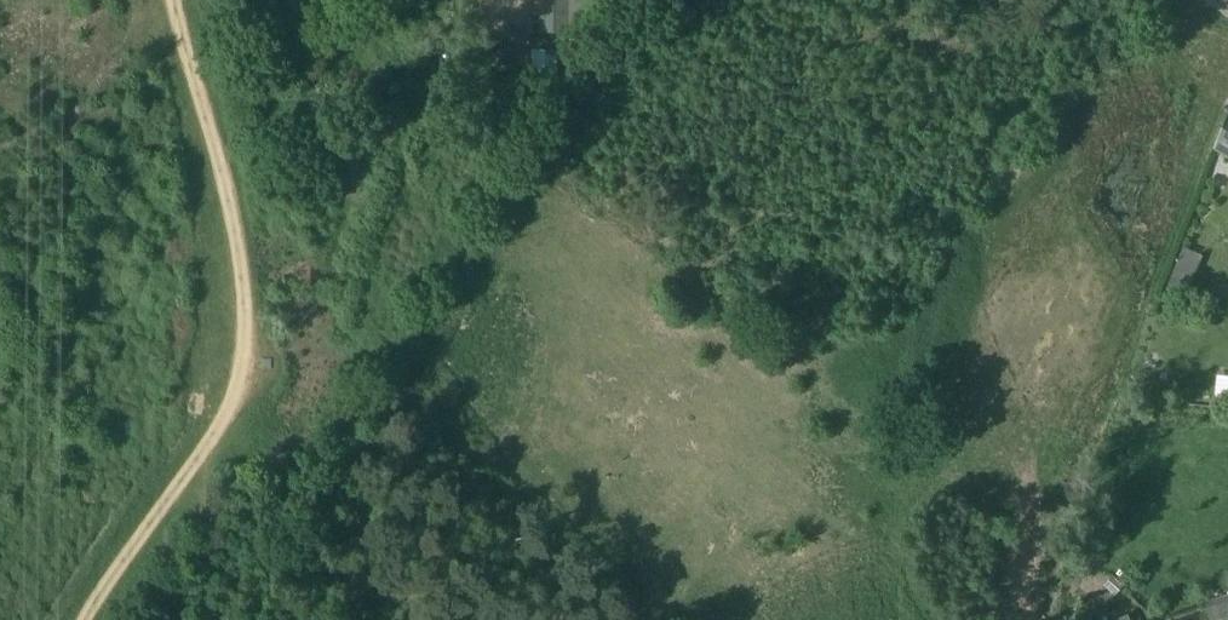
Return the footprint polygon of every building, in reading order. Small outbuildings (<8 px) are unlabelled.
[(466,16),(524,20),(525,0),(467,0),(466,16)] [(524,20),(582,23),(583,0),(525,0),(524,20)] [(1215,148),(1227,156),(1227,114),(1215,148)] [(1199,299),(1219,307),(1225,294),(1204,286),(1199,299)] [(1203,598),(1209,619),(1227,619),(1227,601),(1225,591),(1203,598)]
